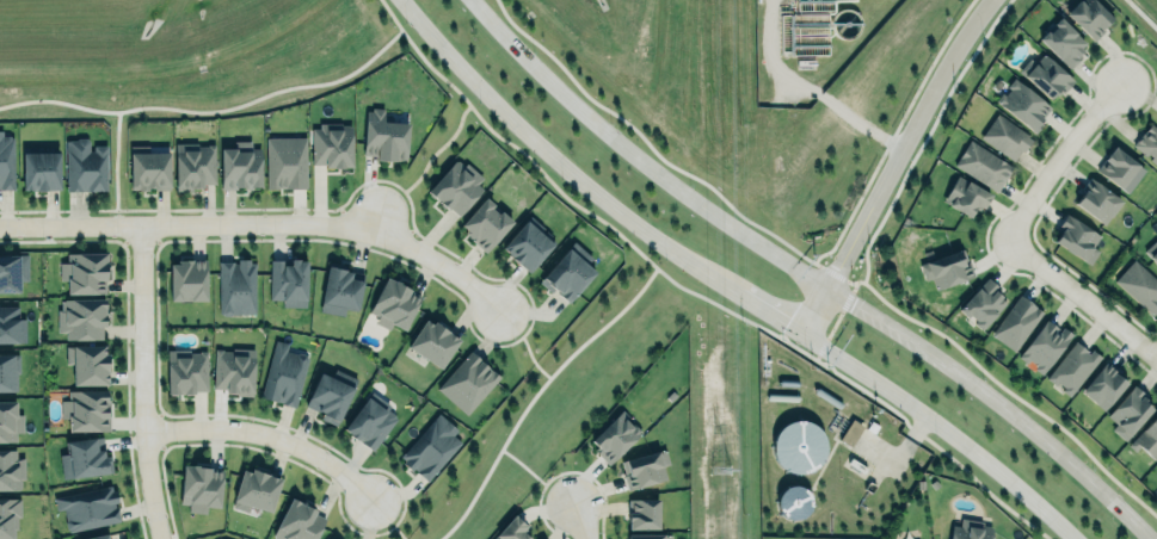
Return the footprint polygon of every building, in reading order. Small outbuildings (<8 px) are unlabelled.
[(1066,14),(1080,0),(1094,0),(1112,18),(1102,27),(1106,30),(1095,41),(1066,14)] [(1038,40),(1069,69),(1083,55),(1078,50),(1085,43),(1059,18),(1038,40)] [(1023,76),(1050,99),(1058,91),(1060,92),(1061,91),(1064,93),(1073,80),(1044,54),(1023,76)] [(1014,78),(1051,107),(1042,118),(1042,119),(1040,122),(1042,124),(1035,132),(996,101),(1002,93),(1005,95),(1011,88),(1008,86),(1014,78)] [(365,109),(370,109),(371,105),(383,105),(383,118),(407,119),(406,159),(376,157),(376,151),(363,150),(365,109)] [(1031,137),(996,114),(980,139),(1015,162),(1031,137)] [(352,167),(352,125),(350,125),(349,124),(341,124),(341,123),(319,123),(320,128),(313,128),(313,163),(325,163),(325,168),(333,167),(333,169),(338,169),(343,168),(344,167),(352,167)] [(1151,123),(1156,128),(1156,166),(1132,144),(1151,123)] [(1,187),(1,188),(14,188),(14,137),(12,137),(10,135),(4,135),(4,130),(0,130),(0,187),(1,187)] [(264,135),(306,135),(306,188),(265,188),(264,135)] [(67,141),(76,141),(79,138),(86,138),(90,141),(90,151),(94,151),(94,145),(107,145),(107,191),(67,191),(67,141)] [(970,140),(1013,167),(997,192),(954,165),(970,140)] [(260,148),(251,148),(251,141),(233,141),(233,148),(220,148),(221,189),(261,188),(260,148)] [(216,184),(215,143),(208,144),(208,145),(198,145),(198,143),(176,143),(177,190),(193,190),(193,188),(201,188),(201,187),(203,187),(203,184),(216,184)] [(171,190),(170,153),(149,153),(149,145),(131,145),(131,188),(140,188),(140,190),(149,190),(149,188),(155,188),(155,190),(171,190)] [(1104,161),(1115,148),(1138,166),(1121,187),(1100,176),(1104,161)] [(22,191),(59,190),(58,152),(21,153),(22,191)] [(427,193),(458,216),(486,180),(454,157),(427,193)] [(990,194),(957,175),(942,202),(969,217),(975,207),(981,210),(990,194)] [(1103,225),(1121,201),(1091,178),(1073,202),(1103,225)] [(461,227),(486,199),(513,223),(486,253),(464,234),(468,234),(461,227)] [(528,270),(554,238),(527,215),(500,246),(528,270)] [(1054,242),(1065,228),(1060,224),(1066,215),(1100,236),(1094,247),(1098,250),(1090,265),(1084,260),(1084,261),(1054,242)] [(1150,256),(1150,258),(1156,266),(1156,241),(1156,240),(1145,250),(1150,256)] [(574,241),(592,258),(589,262),(592,267),(595,273),(570,303),(565,299),(560,295),(555,290),(552,292),(540,281),(574,241)] [(921,265),(962,248),(967,261),(970,261),(976,277),(937,290),(933,278),(927,280),(921,265)] [(68,253),(107,253),(107,262),(107,272),(106,272),(106,280),(105,280),(105,293),(98,293),(68,295),(67,280),(61,280),(61,262),(68,262),(68,253)] [(19,293),(0,293),(0,256),(18,256),(18,255),(29,254),(29,280),(20,280),(21,286),(19,287),(19,293)] [(267,254),(304,255),(304,306),(279,306),(279,298),(267,298),(267,254)] [(216,260),(235,259),(235,256),(253,256),(254,312),(217,314),(216,260)] [(170,262),(177,262),(177,259),(207,259),(205,301),(170,301),(170,262)] [(1134,261),(1156,281),(1156,311),(1153,315),(1116,283),(1134,261)] [(328,267),(320,311),(344,316),(345,309),(357,311),(364,273),(328,267)] [(370,313),(378,316),(375,323),(389,329),(391,325),(406,331),(422,293),(384,278),(370,313)] [(956,310),(977,289),(984,293),(993,284),(999,289),(996,291),(1002,297),(1001,298),(1005,303),(980,332),(956,310)] [(1014,352),(1042,311),(1018,295),(991,335),(1014,352)] [(104,299),(58,299),(58,332),(65,332),(66,340),(104,339),(104,299)] [(19,343),(0,343),(0,306),(19,305),(19,318),(26,318),(26,342),(19,342),(19,343)] [(427,318),(442,329),(449,333),(453,337),(460,340),(441,370),(407,347),(427,318)] [(1017,356),(1041,375),(1070,337),(1047,318),(1017,356)] [(276,340),(290,343),(288,351),(297,354),(300,352),(306,354),(307,357),(308,358),(295,407),(259,397),(276,340)] [(1071,396),(1098,357),(1074,340),(1046,379),(1071,396)] [(72,385),(107,385),(106,345),(65,345),(65,363),(72,363),(72,385)] [(473,347),(436,388),(464,414),(501,373),(473,347)] [(18,386),(19,348),(0,348),(0,386),(18,386)] [(254,396),(256,348),(234,348),(234,351),(223,351),(223,348),(216,348),(215,389),(227,389),(227,394),(238,394),(238,396),(254,396)] [(167,351),(168,395),(173,396),(196,396),(196,391),(209,391),(208,351),(201,351),(201,353),(190,353),(190,351),(167,351)] [(1080,391),(1101,411),(1127,383),(1105,363),(1080,391)] [(321,371),(333,377),(336,370),(357,379),(337,426),(320,419),(322,414),(306,405),(321,371)] [(1134,385),(1107,416),(1115,423),(1110,429),(1126,442),(1153,411),(1145,404),(1147,402),(1143,397),(1145,395),(1134,385)] [(69,430),(110,430),(110,391),(69,391),(69,399),(62,399),(62,417),(69,417),(69,430)] [(373,451),(398,419),(395,417),(395,415),(388,409),(390,405),(373,391),(344,432),(350,435),(349,436),(352,439),(356,440),(359,436),(365,440),(363,444),(367,447),(373,451)] [(16,442),(16,433),(23,432),(22,415),(16,415),(16,401),(0,401),(0,442),(16,442)] [(591,441),(595,446),(591,448),(608,465),(641,432),(634,425),(632,427),(623,419),(627,415),(622,410),(591,441)] [(438,411),(460,430),(455,435),(463,442),(427,482),(413,469),(412,471),(404,464),(405,461),(398,457),(438,411)] [(1127,444),(1156,413),(1156,458),(1155,460),(1139,446),(1134,451),(1127,444)] [(840,440),(852,446),(862,425),(849,419),(840,440)] [(777,473),(810,470),(809,463),(825,462),(821,421),(773,425),(777,473)] [(66,436),(96,432),(98,448),(110,446),(113,470),(60,478),(56,453),(68,452),(66,436)] [(18,491),(0,492),(0,449),(17,448),(17,459),(24,458),(25,481),(21,481),(21,487),(18,491)] [(619,461),(627,490),(666,479),(662,465),(668,464),(664,449),(619,461)] [(184,466),(226,470),(223,509),(208,509),(208,514),(190,513),(190,503),(181,503),(184,466)] [(242,467),(250,470),(252,469),(283,479),(272,514),(244,504),(241,510),(233,507),(235,503),(232,502),(242,467)] [(795,482),(773,500),(792,525),(815,506),(795,482)] [(55,496),(112,484),(122,521),(68,533),(63,508),(57,509),(55,496)] [(327,518),(317,538),(277,538),(275,538),(272,534),(291,496),(318,509),(315,513),(327,518)] [(18,499),(0,498),(0,538),(1,538),(18,538),(18,499)] [(659,529),(658,499),(628,499),(628,529),(659,529)] [(523,533),(530,538),(495,538),(515,516),(528,527),(523,533)] [(951,538),(991,538),(993,527),(953,525),(951,538)]
